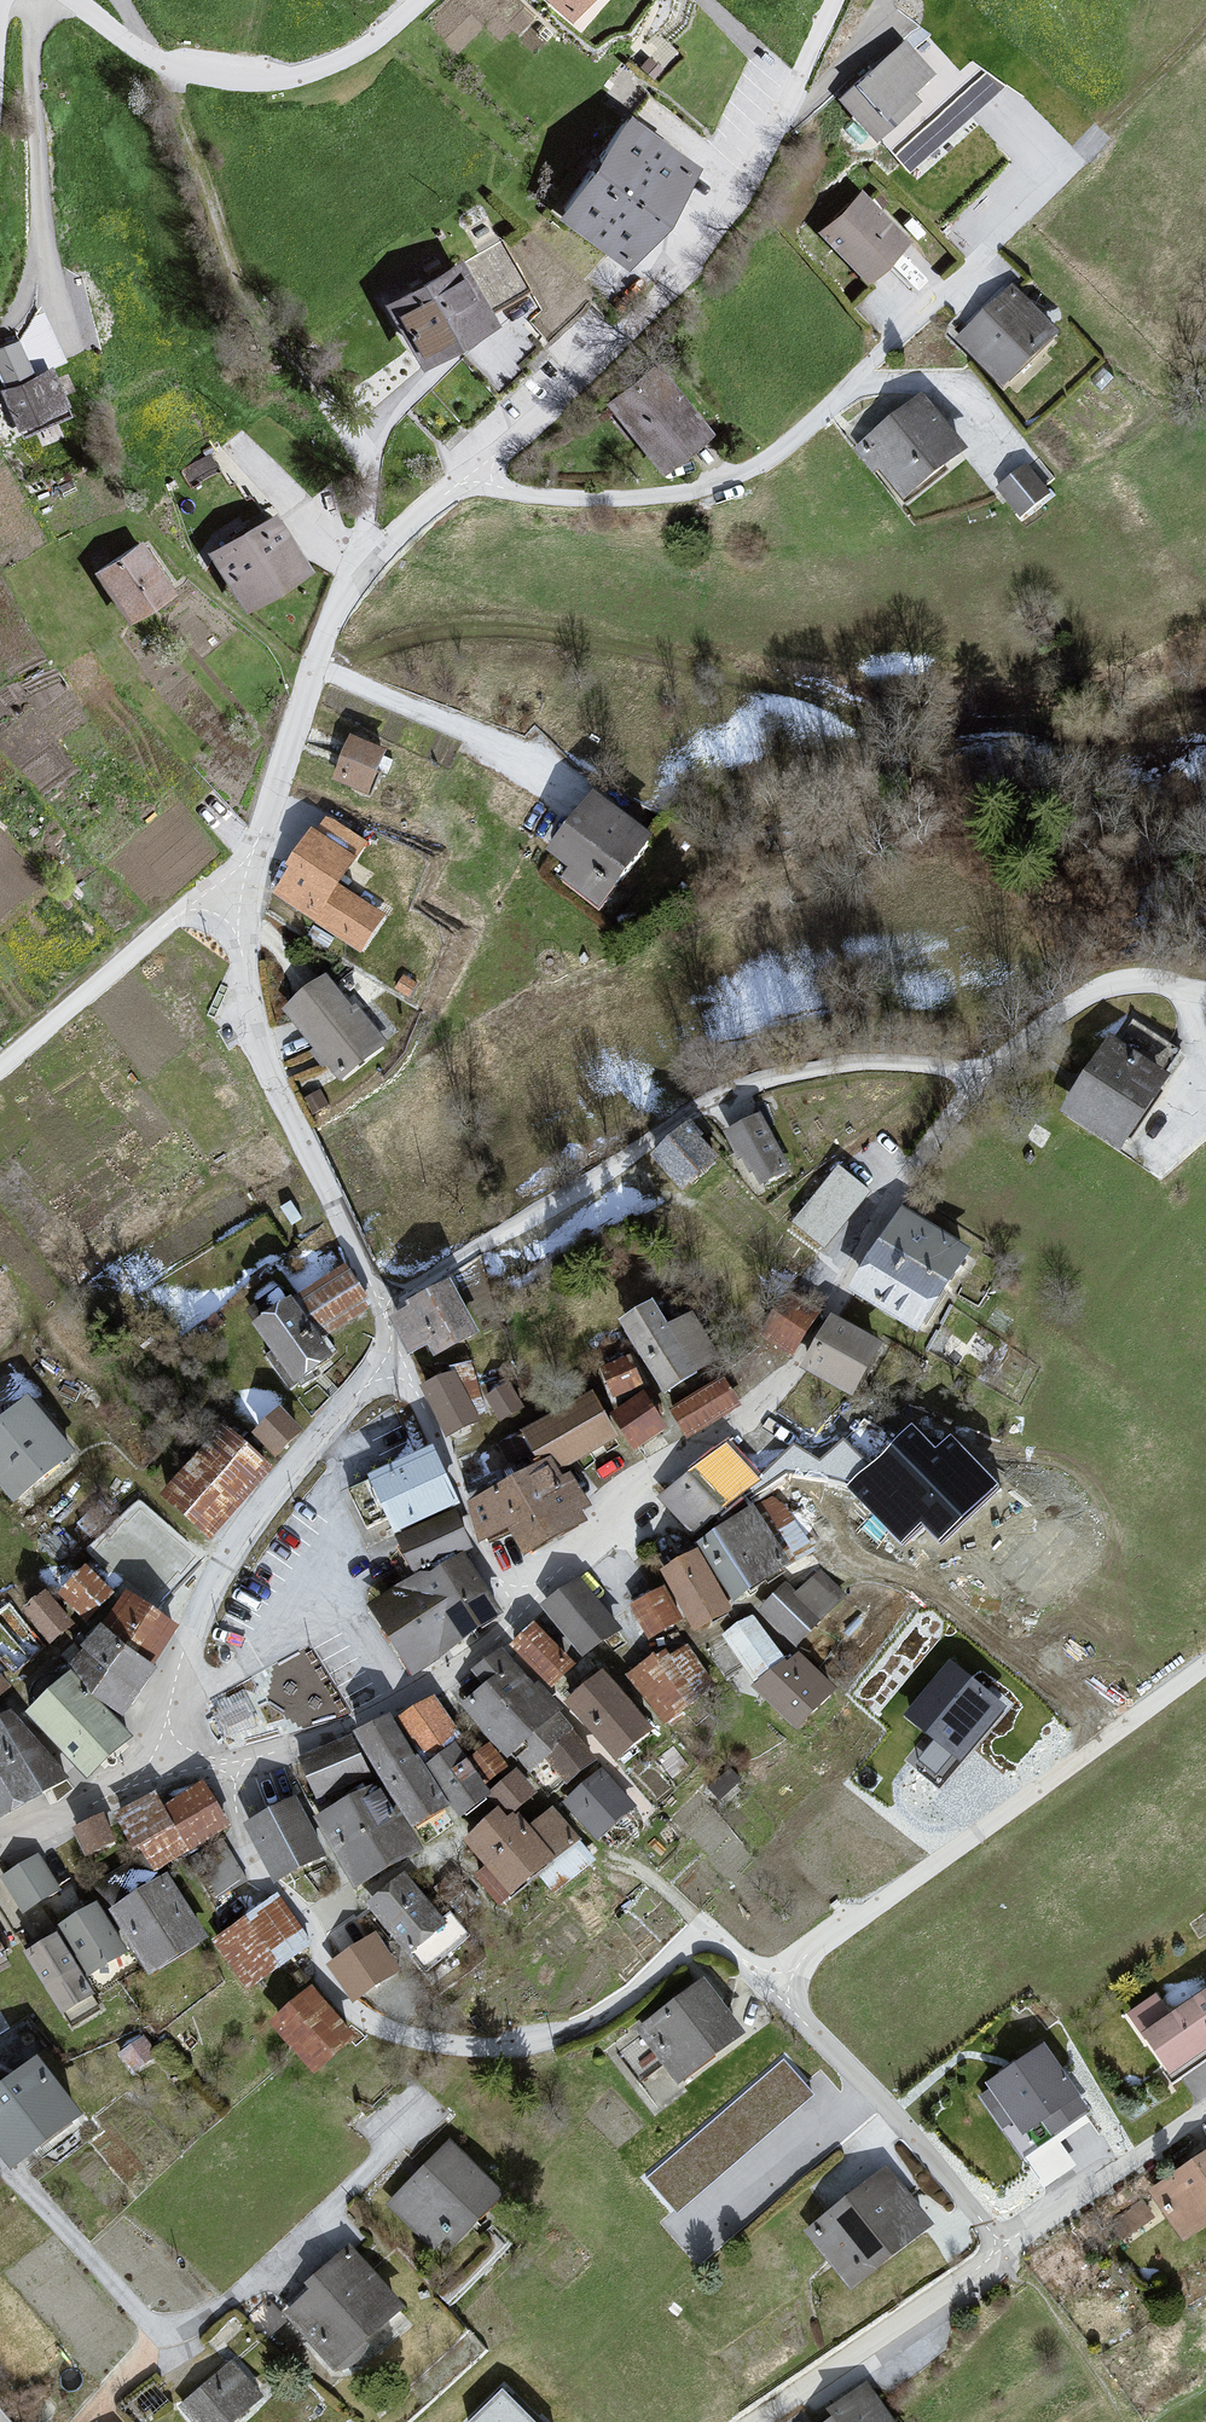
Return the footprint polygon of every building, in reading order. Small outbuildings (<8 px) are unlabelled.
[(900,31),(837,90),(875,129),(929,77),(937,70),(900,31)] [(627,105),(563,198),(625,240),(689,147),(627,105)] [(861,196),(818,241),(872,284),(912,237),(861,196)] [(459,253),(389,292),(419,344),(488,306),(459,253)] [(1011,287),(958,342),(1001,384),(1055,330),(1011,287)] [(17,417),(63,396),(47,361),(32,369),(16,335),(0,343),(0,369),(5,380),(1,382),(17,417)] [(661,368),(609,407),(668,473),(725,436),(661,368)] [(933,411),(865,462),(914,505),(975,460),(933,411)] [(1028,457),(997,485),(1024,515),(1055,488),(1028,457)] [(276,521),(220,559),(256,613),(320,577),(276,521)] [(146,549),(102,577),(120,603),(146,629),(189,598),(146,549)] [(396,755),(356,740),(342,780),(372,796),(396,755)] [(601,793),(559,856),(629,902),(668,830),(601,793)] [(325,837),(283,900),(364,958),(390,917),(349,880),(359,856),(325,837)] [(325,982),(291,1014),(345,1083),(391,1055),(325,982)] [(1128,1028),(1071,1118),(1132,1152),(1194,1073),(1128,1028)] [(657,1156),(684,1193),(722,1164),(699,1125),(657,1156)] [(734,1149),(762,1191),(793,1172),(775,1129),(734,1149)] [(832,1161),(789,1208),(828,1241),(869,1191),(832,1161)] [(914,1215),(860,1294),(939,1343),(986,1258),(914,1215)] [(330,1283),(259,1330),(297,1385),(341,1360),(330,1342),(355,1323),(330,1283)] [(459,1287),(400,1324),(420,1365),(487,1334),(459,1287)] [(800,1342),(815,1308),(790,1296),(774,1330),(800,1342)] [(665,1306),(631,1329),(676,1397),(723,1365),(701,1318),(678,1330),(665,1306)] [(843,1321),(811,1371),(869,1401),(898,1348),(843,1321)] [(613,1384),(644,1377),(638,1346),(607,1352),(613,1384)] [(463,1376),(429,1391),(455,1442),(486,1423),(463,1376)] [(634,1435),(672,1418),(654,1379),(616,1396),(634,1435)] [(514,1391),(488,1404),(506,1429),(529,1415),(514,1391)] [(547,1476),(480,1507),(499,1550),(530,1538),(535,1555),(603,1511),(576,1476),(627,1440),(603,1398),(527,1440),(547,1476)] [(281,1401),(256,1428),(281,1451),(306,1424),(281,1401)] [(0,1428),(0,1476),(16,1496),(72,1451),(33,1402),(0,1428)] [(902,1436),(856,1417),(832,1477),(879,1504),(902,1436)] [(228,1436),(168,1499),(212,1538),(265,1467),(228,1436)] [(456,1501),(432,1450),(350,1490),(368,1526),(390,1516),(397,1529),(456,1501)] [(732,1453),(669,1506),(715,1548),(781,1480),(732,1453)] [(772,1509),(715,1548),(754,1607),(807,1568),(772,1509)] [(454,1513),(399,1538),(415,1571),(469,1547),(454,1513)] [(463,1553),(371,1605),(419,1681),(498,1614),(463,1553)] [(713,1556),(637,1612),(656,1642),(704,1630),(709,1639),(751,1618),(713,1556)] [(122,1596),(92,1573),(67,1596),(96,1623),(122,1596)] [(825,1573),(769,1613),(812,1650),(856,1603),(825,1573)] [(585,1586),(548,1612),(592,1660),(629,1635),(585,1586)] [(49,1592),(28,1614),(60,1648),(81,1629),(49,1592)] [(129,1597),(82,1672),(136,1716),(168,1674),(186,1626),(129,1597)] [(0,1616),(0,1659),(20,1684),(55,1655),(11,1605),(0,1616)] [(760,1620),(728,1642),(810,1735),(849,1696),(760,1620)] [(539,1629),(522,1648),(560,1690),(585,1671),(539,1629)] [(686,1650),(634,1680),(673,1725),(716,1689),(686,1650)] [(955,1652),(907,1709),(936,1734),(915,1760),(943,1784),(1013,1700),(955,1652)] [(494,1687),(472,1706),(538,1775),(589,1737),(510,1656),(482,1676),(494,1687)] [(14,1695),(0,1678),(0,1708),(14,1695)] [(80,1678),(33,1718),(97,1782),(140,1739),(80,1678)] [(616,1682),(581,1708),(630,1765),(667,1739),(616,1682)] [(442,1698),(407,1720),(439,1765),(471,1744),(442,1698)] [(0,1732),(0,1824),(4,1831),(55,1804),(12,1726),(0,1732)] [(406,1728),(375,1753),(428,1833),(466,1813),(406,1728)] [(556,1770),(575,1790),(605,1761),(586,1745),(556,1770)] [(501,1752),(482,1758),(529,1808),(543,1794),(501,1752)] [(467,1753),(444,1770),(478,1818),(504,1798),(467,1753)] [(607,1778),(569,1807),(607,1848),(645,1812),(607,1778)] [(392,1787),(323,1820),(363,1892),(433,1854),(392,1787)] [(161,1799),(121,1819),(162,1876),(227,1839),(201,1789),(170,1812),(161,1799)] [(298,1802),(253,1828),(288,1888),(337,1861),(298,1802)] [(515,1811),(474,1841),(526,1899),(587,1842),(559,1814),(544,1830),(515,1811)] [(104,1820),(77,1835),(97,1860),(118,1847),(104,1820)] [(40,1857),(2,1882),(26,1921),(67,1896),(40,1857)] [(173,1879),(117,1916),(155,1976),(215,1949),(173,1879)] [(411,1879),(372,1908),(420,1960),(456,1928),(411,1879)] [(101,1910),(63,1933),(99,1981),(131,1957),(101,1910)] [(267,1914),(223,1952),(253,1996),(309,1963),(267,1914)] [(9,1938),(0,1922),(0,1945),(9,1938)] [(411,1976),(384,1938),(347,1966),(370,2006),(411,1976)] [(66,1942),(34,1961),(71,2022),(102,2002),(66,1942)] [(711,1985),(645,2040),(688,2091),(756,2040),(711,1985)] [(363,2044),(319,1994),(286,2022),(332,2082),(363,2044)] [(1182,2079),(1205,2063),(1205,2002),(1154,2038),(1182,2079)] [(1046,2114),(1056,2129),(1093,2105),(1050,2038),(978,2083),(1004,2124),(1019,2114),(1026,2126),(1046,2114)] [(0,2101),(0,2145),(24,2175),(95,2120),(51,2063),(0,2101)] [(453,2145),(392,2207),(451,2260),(519,2198),(453,2145)] [(1157,2202),(1200,2243),(1205,2240),(1205,2170),(1157,2202)] [(894,2181),(812,2237),(863,2293),(945,2230),(894,2181)] [(352,2257),(293,2319),(352,2372),(413,2311),(352,2257)] [(184,2410),(199,2421),(253,2421),(273,2406),(239,2372),(184,2410)] [(838,2421),(901,2421),(873,2393),(838,2421)] [(514,2398),(491,2421),(537,2421),(514,2398)]
